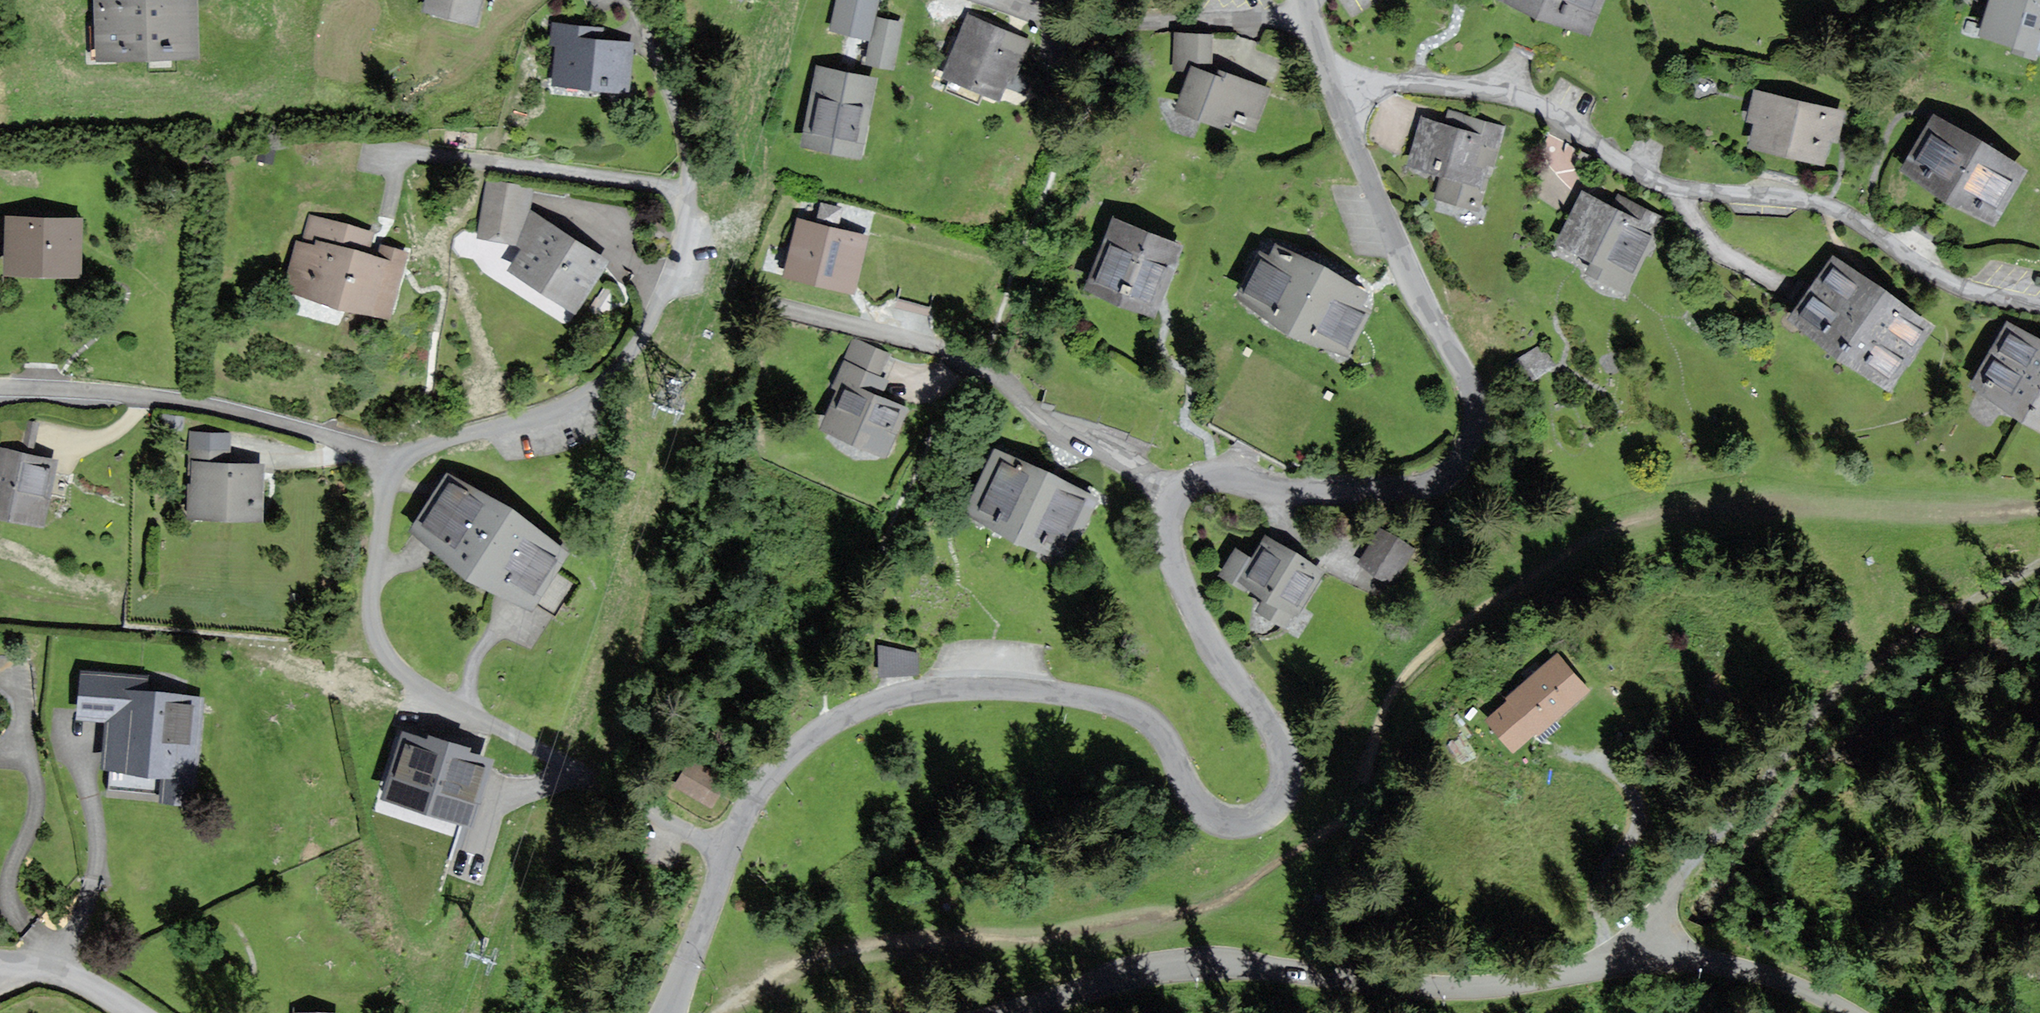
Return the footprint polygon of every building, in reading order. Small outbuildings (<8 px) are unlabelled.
[(423,13),(477,27),(484,0),(426,0),(423,13)] [(1590,36),(1607,0),(1513,0),(1590,36)] [(2037,50),(2039,44),(2039,0),(1992,0),(1982,33),(2037,50)] [(196,62),(196,1),(95,2),(96,63),(196,62)] [(969,15),(947,76),(1007,99),(1030,38),(969,15)] [(899,24),(875,21),(868,65),(892,69),(899,24)] [(600,41),(601,29),(553,25),(551,46),(557,47),(554,87),(629,93),(632,43),(600,41)] [(1215,38),(1173,38),(1173,75),(1193,75),(1181,107),(1256,136),(1275,86),(1215,63),(1215,38)] [(874,81),(819,71),(804,149),(859,159),(874,81)] [(1759,87),(1745,143),(1827,163),(1841,107),(1759,87)] [(1938,110),(1902,170),(1995,225),(2031,166),(1938,110)] [(1444,129),(1423,123),(1409,167),(1444,178),(1437,200),(1477,212),(1501,132),(1448,116),(1444,129)] [(608,267),(529,215),(533,191),(487,183),(477,241),(517,248),(524,253),(510,273),(575,316),(608,267)] [(1613,211),(1583,195),(1559,243),(1594,261),(1587,277),(1622,294),(1659,220),(1619,200),(1613,211)] [(837,227),(840,203),(819,200),(816,225),(837,227)] [(364,258),(370,237),(313,219),(304,247),(296,245),(283,288),(388,320),(403,270),(364,258)] [(1183,249),(1114,222),(1087,291),(1156,318),(1183,249)] [(80,281),(81,224),(7,223),(6,279),(80,281)] [(861,241),(799,228),(789,279),(846,290),(849,273),(855,274),(861,241)] [(1273,235),(1240,295),(1352,356),(1384,296),(1273,235)] [(1838,252),(1791,317),(1893,390),(1940,325),(1838,252)] [(2009,327),(1973,389),(2039,428),(2039,344),(2009,327)] [(895,360),(852,343),(836,383),(840,385),(821,431),(886,458),(906,411),(879,400),(895,360)] [(1002,446),(971,506),(1068,557),(1100,496),(1002,446)] [(0,453),(0,518),(41,527),(55,465),(0,453)] [(261,520),(262,468),(195,466),(194,489),(191,489),(190,519),(261,520)] [(456,471),(419,532),(534,603),(572,542),(456,471)] [(1257,524),(1221,573),(1293,625),(1329,576),(1257,524)] [(1383,527),(1358,564),(1391,586),(1415,548),(1383,527)] [(926,649),(881,649),(881,677),(926,677),(926,649)] [(1559,656),(1486,720),(1515,752),(1587,689),(1559,656)] [(195,772),(198,700),(149,698),(149,677),(85,675),(84,716),(111,717),(109,769),(195,772)] [(470,821),(490,760),(467,753),(468,748),(433,736),(431,742),(405,733),(385,793),(470,821)] [(673,785),(711,804),(724,777),(685,759),(673,785)]
